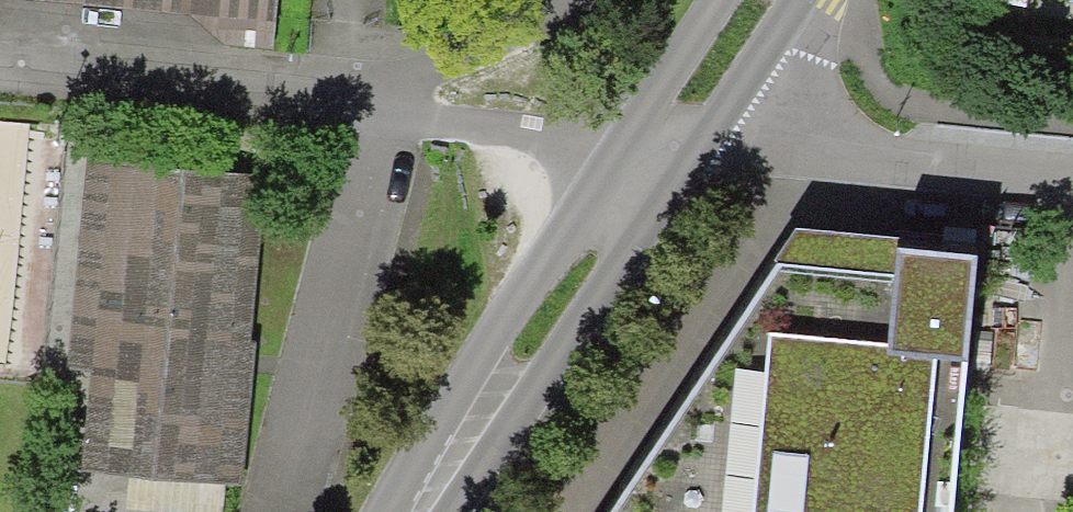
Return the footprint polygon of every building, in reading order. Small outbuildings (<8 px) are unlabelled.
[(277,32),(281,0),(0,0),(0,3),(277,32)] [(265,175),(86,160),(68,370),(91,372),(83,466),(239,480),(265,175)] [(803,225),(607,511),(949,511),(977,242),(803,225)]
